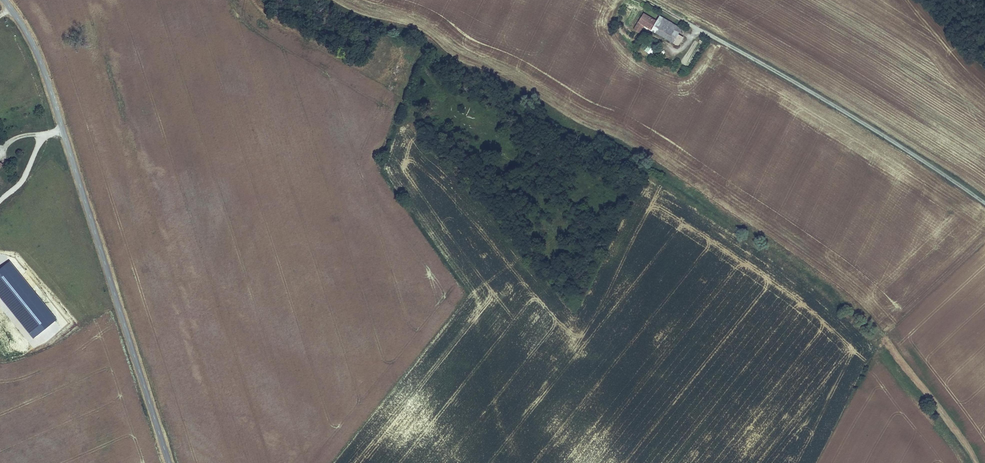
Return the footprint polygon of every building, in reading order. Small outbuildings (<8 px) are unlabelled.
[(645,26),(670,39),(676,30),(680,32),(682,27),(660,15),(657,20),(644,13),(635,29),(641,32),(645,26)] [(676,30),(670,39),(678,44),(684,35),(680,32),(676,30)] [(647,46),(645,52),(652,55),(654,49),(647,46)]
